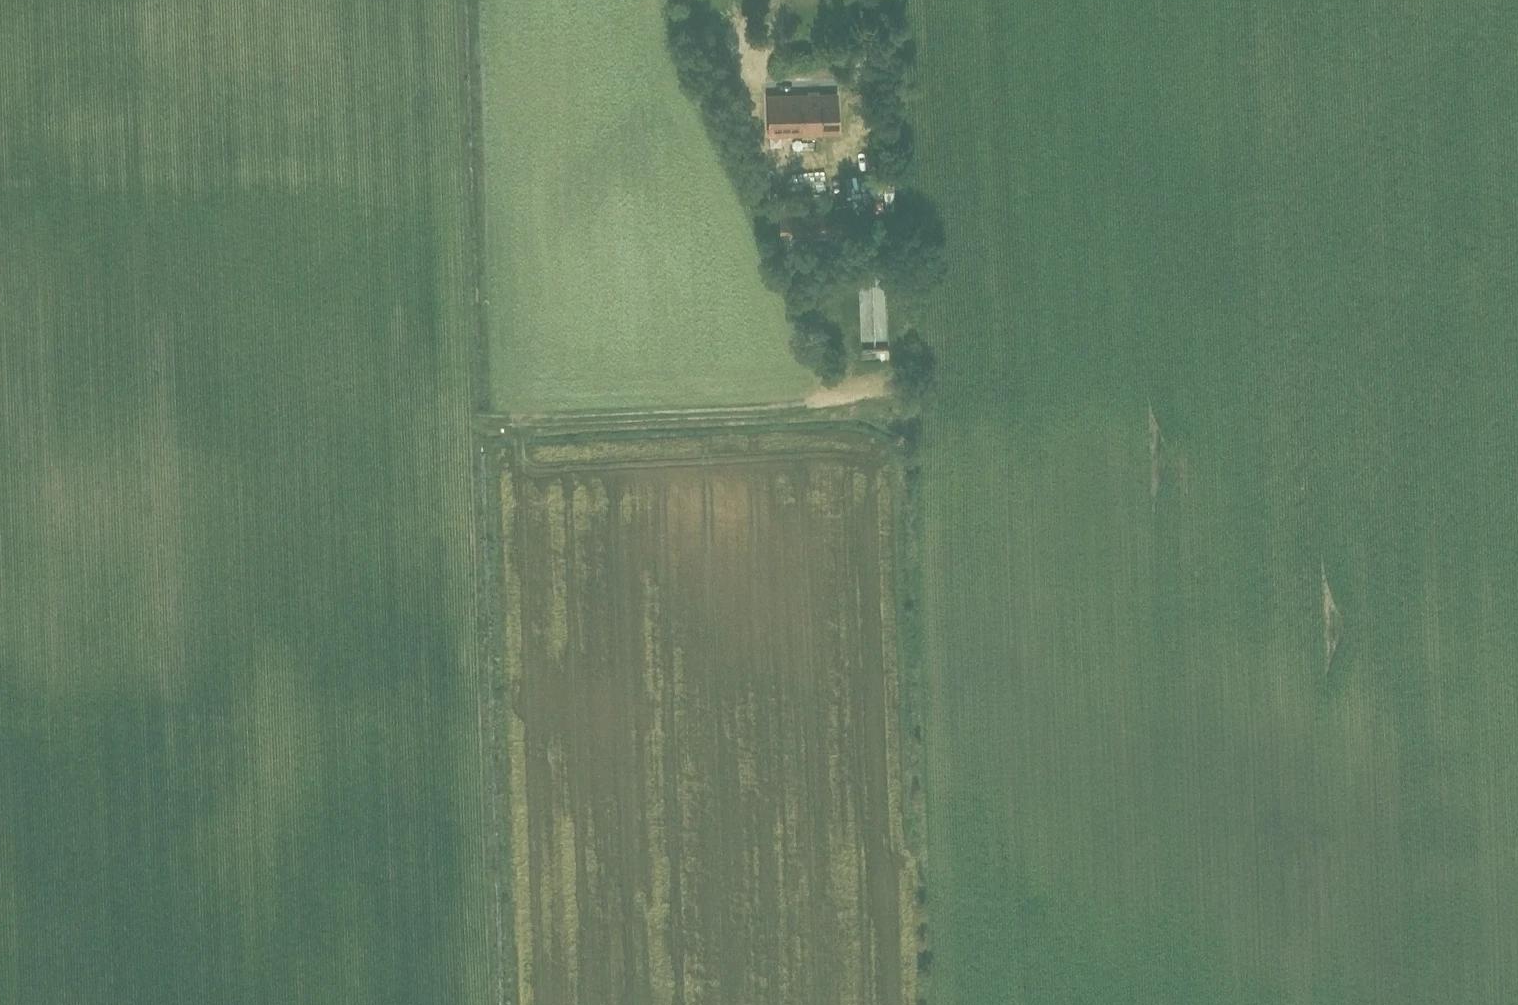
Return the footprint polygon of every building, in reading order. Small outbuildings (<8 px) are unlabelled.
[(849,133),(849,79),(757,79),(757,133),(849,133)] [(779,200),(779,240),(841,240),(841,200),(779,200)]
